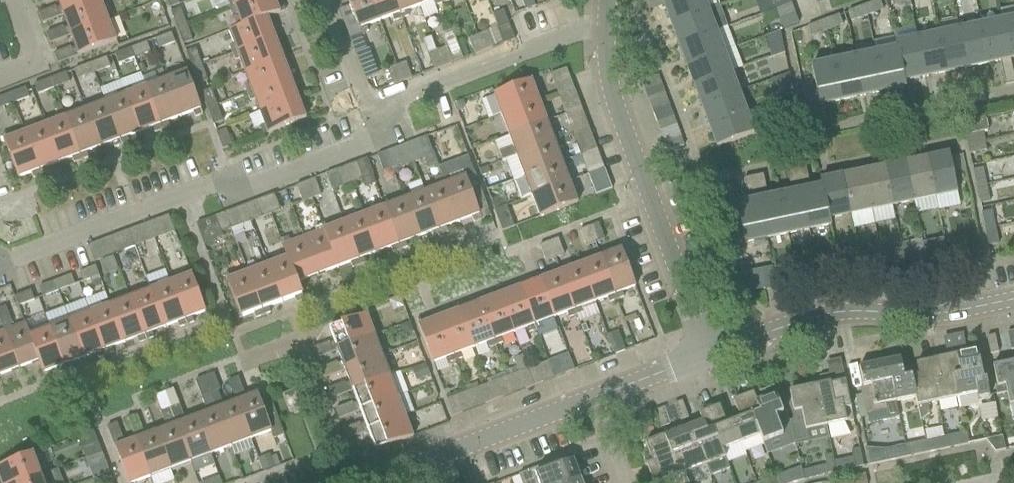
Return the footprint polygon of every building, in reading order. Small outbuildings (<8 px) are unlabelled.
[(100,1),(100,0),(57,0),(60,8),(55,9),(55,7),(38,14),(42,23),(100,1)] [(178,5),(176,0),(164,0),(167,9),(178,5)] [(229,0),(226,1),(229,9),(252,0),(229,0)] [(276,6),(273,0),(252,0),(229,9),(231,16),(235,15),(239,27),(227,31),(228,32),(284,11),(281,4),(276,6)] [(339,10),(350,39),(362,34),(368,32),(366,26),(378,21),(370,0),(347,0),(349,6),(339,10)] [(378,21),(392,17),(394,22),(401,20),(393,0),(370,0),(378,21)] [(419,7),(417,0),(393,0),(401,20),(409,17),(406,11),(419,7)] [(535,7),(532,0),(520,0),(525,11),(535,7)] [(719,6),(716,0),(674,0),(663,4),(670,25),(719,6)] [(908,0),(910,9),(920,7),(919,0),(909,0),(908,0)] [(49,44),(108,21),(100,1),(42,23),(42,24),(63,15),(68,28),(63,30),(63,28),(46,34),(49,44)] [(882,10),(879,1),(863,7),(866,16),(882,10)] [(776,21),(794,14),(790,3),(772,10),(776,21)] [(678,45),(727,27),(719,6),(670,25),(678,45)] [(868,24),(866,16),(863,7),(847,12),(851,22),(854,20),(854,27),(868,24)] [(999,10),(1010,60),(1013,59),(1013,7),(999,10)] [(175,29),(185,25),(179,10),(170,13),(175,29)] [(1010,60),(999,10),(998,10),(1000,20),(980,24),(988,64),(1000,61),(1005,85),(1013,83),(1013,79),(1010,60)] [(266,18),(284,12),(284,11),(228,32),(233,45),(228,47),(231,55),(274,38),(266,18)] [(842,25),(839,16),(822,22),(825,31),(842,25)] [(57,64),(116,42),(108,21),(49,44),(50,44),(71,36),(75,48),(71,50),(70,48),(53,54),(57,64)] [(810,37),(825,31),(822,22),(807,28),(810,37)] [(503,45),(514,40),(508,24),(497,28),(503,45)] [(967,69),(988,64),(980,24),(958,29),(967,69)] [(182,46),(191,42),(185,25),(175,29),(182,46)] [(958,29),(937,34),(945,73),(967,69),(958,29)] [(716,31),(678,45),(686,66),(723,52),(716,31)] [(769,58),(784,52),(780,32),(764,38),(769,58)] [(492,49),(492,48),(486,33),(477,36),(483,52),(492,49)] [(158,50),(175,43),(171,34),(154,40),(158,50)] [(924,78),(945,73),(937,34),(916,38),(924,78)] [(473,56),(483,52),(477,36),(467,40),(473,56)] [(244,73),(282,58),(274,38),(231,55),(234,62),(239,60),(244,73)] [(904,82),(924,78),(916,38),(894,43),(904,88),(905,88),(904,82)] [(134,59),(150,53),(146,43),(131,49),(134,59)] [(883,92),(904,88),(894,43),(893,43),(894,49),(874,53),(883,92)] [(452,64),(451,63),(446,48),(436,51),(442,67),(452,64)] [(742,68),(734,48),(723,52),(686,66),(693,86),(742,68)] [(118,66),(134,59),(131,49),(114,56),(118,66)] [(192,70),(200,67),(194,50),(185,53),(192,70)] [(433,71),(442,67),(436,51),(427,55),(433,71)] [(861,97),(883,92),(874,53),(853,58),(861,97)] [(94,74),(109,68),(105,58),(90,64),(94,74)] [(246,95),(290,79),(282,58),(244,73),(248,85),(243,87),(246,95)] [(840,101),(861,97),(853,58),(832,62),(840,101)] [(818,106),(840,101),(832,62),(810,67),(812,76),(814,84),(818,106)] [(411,79),(405,63),(396,67),(402,83),(411,79)] [(94,74),(90,64),(73,70),(77,80),(94,74)] [(197,86),(206,83),(200,67),(192,70),(197,86)] [(393,86),(402,83),(396,67),(387,70),(393,86)] [(731,72),(742,68),(693,86),(701,107),(738,93),(731,72)] [(553,84),(569,78),(566,69),(550,75),(553,84)] [(202,115),(195,96),(186,71),(172,77),(170,72),(163,75),(179,117),(192,112),(194,118),(202,115)] [(53,89),(69,83),(65,74),(49,80),(53,89)] [(166,122),(179,117),(163,75),(155,78),(157,82),(145,87),(161,131),(169,128),(166,122)] [(644,92),(660,86),(657,76),(641,82),(644,92)] [(812,76),(800,78),(801,86),(814,84),(812,76)] [(259,114),(297,99),(290,79),(246,95),(249,103),(254,101),(259,114)] [(37,95),(53,89),(49,80),(34,86),(37,95)] [(493,97),(480,102),(487,121),(500,116),(543,100),(541,93),(536,95),(531,81),(494,95),(493,95),(493,97)] [(791,86),(774,91),(778,101),(793,97),(791,86)] [(154,133),(161,131),(145,87),(132,93),(130,88),(123,91),(139,133),(152,128),(154,133)] [(13,104),(29,98),(25,89),(10,95),(13,104)] [(207,111),(216,107),(210,90),(201,94),(207,111)] [(126,137),(139,133),(123,91),(116,94),(117,98),(105,103),(121,146),(128,143),(126,137)] [(709,127),(746,113),(738,93),(701,107),(709,127)] [(13,104),(10,95),(0,98),(0,109),(13,104)] [(652,112),(668,106),(665,97),(648,103),(652,112)] [(262,135),(305,119),(297,99),(259,114),(264,126),(259,127),(262,135)] [(462,100),(453,103),(457,112),(462,110),(464,106),(462,100)] [(541,109),(546,107),(543,100),(500,116),(508,136),(545,122),(541,109)] [(565,115),(581,109),(578,100),(561,106),(565,115)] [(105,103),(92,108),(90,103),(82,106),(99,148),(112,143),(114,149),(121,146),(105,103)] [(227,111),(225,106),(222,105),(216,107),(207,111),(213,126),(222,122),(220,116),(225,114),(227,111)] [(86,153),(99,148),(82,106),(75,109),(77,113),(64,118),(81,161),(88,158),(86,153)] [(569,125),(585,119),(581,109),(565,115),(569,125)] [(753,134),(746,115),(746,113),(709,127),(716,148),(753,134)] [(659,132),(676,126),(672,117),(656,123),(659,132)] [(73,164),(81,161),(64,118),(51,123),(49,118),(42,121),(58,163),(71,158),(73,164)] [(982,132),(986,131),(984,119),(962,124),(966,144),(984,141),(982,132)] [(45,168),(58,163),(42,121),(34,124),(36,128),(24,133),(40,176),(47,174),(45,168)] [(556,133),(550,135),(545,122),(508,136),(512,148),(498,153),(501,162),(559,140),(556,133)] [(222,150),(232,147),(225,130),(216,134),(222,150)] [(33,179),(40,176),(24,133),(11,138),(9,133),(1,136),(18,179),(31,174),(33,179)] [(422,158),(432,154),(426,137),(416,141),(422,158)] [(667,153),(683,146),(680,137),(663,143),(667,153)] [(556,150),(561,148),(559,140),(501,162),(502,163),(516,157),(523,177),(561,163),(556,150)] [(593,140),(577,147),(580,156),(596,150),(593,140)] [(969,155),(986,151),(984,141),(966,144),(969,155)] [(392,169),(401,165),(395,149),(386,153),(392,169)] [(584,166),(600,160),(596,150),(580,156),(584,165),(584,166)] [(383,172),(392,169),(386,153),(377,156),(383,172)] [(957,194),(953,174),(949,154),(926,159),(934,199),(957,194)] [(580,156),(572,159),(575,168),(584,165),(580,156)] [(913,204),(934,199),(926,159),(905,163),(913,204)] [(571,174),(566,176),(561,163),(523,177),(531,197),(574,181),(571,174)] [(892,208),(913,204),(905,163),(884,168),(892,208)] [(352,185),(361,181),(355,164),(345,168),(352,185)] [(821,187),(810,190),(805,166),(795,168),(808,230),(830,226),(821,187)] [(343,188),(352,185),(345,168),(336,171),(343,188)] [(487,168),(478,171),(481,177),(489,174),(487,168)] [(787,235),(808,230),(795,168),(786,170),(791,194),(779,196),(787,235)] [(871,212),(892,208),(884,168),(862,172),(871,212)] [(975,188),(985,186),(982,169),(971,171),(975,188)] [(850,217),(871,212),(862,172),(841,177),(850,217)] [(450,177),(442,180),(458,222),(471,217),(473,223),(481,220),(490,217),(474,174),(465,177),(451,182),(450,177)] [(779,196),(767,199),(762,175),(753,177),(766,239),(787,235),(779,196)] [(744,244),(766,239),(753,177),(743,179),(748,202),(736,205),(744,244)] [(829,221),(850,217),(841,177),(820,181),(822,187),(821,187),(830,226),(829,221)] [(311,199),(320,196),(314,179),(305,183),(311,199)] [(445,227),(458,222),(442,180),(435,183),(437,188),(424,193),(440,236),(447,233),(445,227)] [(595,196),(611,190),(608,180),(591,186),(595,196)] [(572,190),(577,188),(574,181),(531,197),(539,218),(577,203),(572,190)] [(302,203),(311,199),(305,183),(296,186),(302,203)] [(985,186),(975,188),(978,205),(989,203),(987,194),(985,186)] [(433,238),(440,236),(424,193),(410,197),(409,194),(402,196),(418,238),(430,233),(433,238)] [(274,195),(265,198),(271,215),(280,211),(274,195)] [(405,242),(418,238),(402,196),(395,199),(396,203),(383,208),(399,251),(407,248),(405,242)] [(265,198),(255,202),(262,218),(263,218),(271,215),(265,198)] [(241,226),(251,223),(244,206),(235,209),(241,226)] [(502,232),(513,227),(506,207),(494,211),(502,232)] [(383,208),(370,212),(369,208),(361,210),(377,253),(390,248),(392,253),(399,251),(383,208)] [(364,258),(377,253),(361,210),(354,213),(356,218),(343,223),(359,266),(366,263),(364,258)] [(983,230),(994,228),(991,211),(980,214),(983,230)] [(221,234),(230,230),(224,214),(215,217),(221,234)] [(159,220),(157,220),(163,236),(165,236),(174,232),(170,222),(168,216),(159,220)] [(352,269),(359,266),(343,223),(330,227),(329,223),(321,226),(337,268),(350,263),(352,269)] [(595,243),(604,240),(598,224),(588,227),(595,243)] [(316,275),(337,268),(321,226),(314,228),(315,233),(302,238),(316,275)] [(135,247),(145,243),(139,227),(129,231),(135,247)] [(585,247),(595,243),(588,227),(579,231),(585,247)] [(987,247),(998,245),(994,228),(983,230),(987,247)] [(126,251),(135,247),(129,231),(120,234),(126,251)] [(288,239),(289,239),(288,237),(280,240),(303,301),(304,301),(297,283),(316,275),(302,238),(289,243),(288,239)] [(557,239),(548,243),(554,259),(564,255),(557,239)] [(943,239),(922,243),(925,258),(928,271),(939,269),(949,267),(945,250),(943,239)] [(296,304),(303,301),(280,240),(279,241),(285,259),(274,263),(272,258),(265,261),(281,303),(294,298),(296,304)] [(903,262),(914,260),(910,242),(900,245),(903,262)] [(93,263),(103,259),(97,243),(87,246),(93,263)] [(548,243),(539,246),(545,262),(554,259),(548,243)] [(893,264),(903,262),(900,245),(889,247),(893,264)] [(958,265),(958,264),(955,248),(945,250),(949,267),(958,265)] [(621,293),(635,288),(621,250),(607,255),(605,250),(598,253),(616,300),(623,298),(621,293)] [(861,271),(871,269),(867,252),(858,254),(861,271)] [(609,303),(616,300),(598,253),(591,255),(593,261),(580,266),(594,302),(607,298),(609,303)] [(850,273),(861,271),(858,254),(847,256),(850,273)] [(268,308),(281,303),(265,261),(258,263),(260,268),(247,273),(263,316),(270,313),(268,308)] [(558,268),(576,316),(583,313),(581,307),(594,302),(580,266),(567,271),(565,265),(558,268)] [(82,282),(99,276),(95,267),(79,273),(82,282)] [(538,275),(537,276),(553,318),(566,313),(568,318),(576,316),(558,268),(550,271),(552,276),(540,281),(538,275)] [(776,288),(797,284),(794,269),(773,273),(776,288)] [(192,318),(205,313),(189,270),(181,273),(183,279),(171,283),(186,326),(194,323),(192,318)] [(255,319),(263,316),(247,273),(233,278),(232,273),(224,276),(240,319),(254,314),(255,319)] [(58,292),(74,286),(70,276),(55,282),(58,292)] [(532,284),(519,289),(535,331),(538,338),(558,330),(553,318),(537,276),(530,278),(532,284)] [(42,298),(58,292),(55,282),(39,288),(42,298)] [(179,329),(186,326),(171,283),(157,288),(155,284),(148,286),(163,328),(177,323),(179,329)] [(151,332),(163,328),(148,286),(141,289),(143,294),(131,298),(146,341),(153,338),(151,332)] [(519,289),(506,294),(504,288),(497,291),(513,333),(526,328),(528,334),(535,331),(519,289)] [(34,302),(31,292),(30,291),(14,297),(18,308),(34,302)] [(500,338),(513,333),(497,291),(490,293),(492,299),(479,304),(495,346),(502,343),(500,338)] [(139,344),(146,341),(131,298),(116,304),(115,299),(108,301),(123,343),(136,338),(139,344)] [(111,348),(123,343),(108,301),(101,304),(103,309),(90,314),(106,356),(113,354),(111,348)] [(479,304),(466,309),(464,303),(457,306),(473,348),(485,343),(488,349),(495,346),(479,304)] [(460,353),(473,348),(457,306),(449,309),(451,314),(439,319),(454,361),(462,359),(460,353)] [(12,324),(6,308),(0,310),(0,321),(18,369),(37,362),(38,361),(27,332),(28,331),(27,331),(24,324),(11,328),(10,325),(12,324)] [(90,314),(77,318),(75,314),(67,317),(83,358),(96,353),(98,359),(106,356),(90,314)] [(374,336),(366,316),(366,315),(328,330),(333,343),(329,345),(328,343),(312,349),(316,359),(337,351),(336,350),(374,336)] [(70,363),(83,358),(67,317),(60,319),(62,324),(49,329),(65,372),(72,369),(70,363)] [(439,319),(426,324),(423,319),(416,322),(432,364),(445,359),(447,364),(454,361),(439,319)] [(18,369),(0,321),(0,323),(3,332),(0,333),(0,376),(18,369)] [(410,323),(400,326),(402,332),(407,335),(413,332),(410,323)] [(49,329),(36,333),(34,329),(27,331),(28,331),(27,332),(38,361),(37,362),(42,375),(56,369),(58,374),(65,372),(49,329)] [(344,371),(381,357),(374,336),(336,350),(337,351),(341,363),(337,365),(336,363),(319,369),(323,379),(344,371)] [(990,355),(998,353),(994,336),(986,337),(990,355)] [(955,356),(947,358),(945,351),(934,354),(935,360),(940,381),(932,383),(936,403),(957,398),(953,379),(960,377),(955,356)] [(960,377),(953,379),(957,398),(959,410),(974,407),(978,399),(989,397),(985,380),(983,381),(976,352),(967,354),(966,354),(955,356),(960,377)] [(567,355),(558,358),(564,375),(573,371),(567,355)] [(352,391),(389,377),(381,357),(344,371),(349,383),(344,385),(344,383),(327,390),(331,399),(352,391)] [(909,370),(902,371),(899,359),(878,364),(883,385),(891,383),(895,403),(915,399),(916,407),(909,370)] [(932,383),(940,381),(935,360),(915,364),(916,368),(909,370),(916,407),(917,407),(920,421),(928,415),(926,405),(936,403),(932,383)] [(425,363),(414,367),(419,380),(430,376),(425,363)] [(1012,363),(992,367),(998,395),(1006,393),(1009,406),(1013,405),(1013,372),(1012,363)] [(878,364),(858,368),(864,395),(861,395),(866,417),(868,424),(888,420),(898,418),(895,403),(891,383),(883,385),(878,364)] [(533,386),(542,383),(536,366),(527,370),(533,386)] [(524,390),(533,386),(527,370),(518,373),(524,390)] [(213,374),(204,378),(210,394),(219,390),(213,374)] [(845,382),(830,385),(828,375),(818,377),(820,385),(810,387),(814,409),(822,408),(826,427),(853,421),(845,382)] [(359,411),(397,397),(389,377),(352,391),(357,404),(352,405),(351,403),(335,410),(338,420),(360,411),(359,411)] [(230,448),(214,405),(210,394),(204,378),(195,381),(205,409),(194,413),(210,456),(230,448)] [(242,396),(244,395),(238,378),(228,382),(236,403),(250,440),(270,433),(273,440),(284,436),(270,399),(260,403),(257,395),(244,400),(242,396)] [(493,401),(502,398),(496,382),(487,385),(493,401)] [(810,387),(789,392),(793,411),(790,412),(792,421),(790,424),(793,442),(794,445),(794,446),(809,443),(806,431),(826,427),(822,408),(814,409),(810,387)] [(473,409),(483,405),(477,389),(466,393),(473,409)] [(777,424),(785,421),(772,389),(753,396),(760,414),(752,417),(759,436),(762,444),(782,437),(777,424)] [(173,390),(163,393),(190,463),(210,456),(194,413),(183,417),(173,390)] [(289,414),(300,409),(293,391),(282,396),(289,414)] [(170,471),(190,463),(163,393),(154,397),(165,424),(167,424),(169,428),(156,433),(170,471)] [(462,413),(473,409),(466,393),(455,397),(462,413)] [(760,414),(753,396),(753,394),(732,402),(737,413),(730,416),(740,444),(759,436),(752,417),(760,414)] [(861,395),(855,397),(860,419),(866,417),(861,395)] [(368,432),(405,417),(397,397),(359,411),(360,411),(364,424),(360,425),(359,424),(342,430),(346,440),(368,431),(368,432)] [(680,421),(688,418),(681,401),(674,404),(680,421)] [(230,448),(250,440),(236,403),(223,408),(221,402),(214,405),(230,448)] [(730,416),(723,419),(719,407),(699,415),(702,423),(707,435),(715,431),(722,451),(740,444),(730,416)] [(661,428),(669,425),(662,409),(654,411),(661,428)] [(141,434),(143,433),(137,416),(127,420),(149,479),(170,471),(156,433),(143,438),(141,434)] [(354,460),(412,438),(405,417),(368,432),(372,444),(368,446),(367,444),(350,450),(354,460)] [(149,479),(127,420),(135,441),(122,446),(121,441),(123,440),(116,424),(107,427),(127,482),(137,482),(149,479)] [(702,423),(683,430),(691,449),(699,447),(710,476),(718,473),(729,469),(722,451),(715,431),(707,435),(702,423)] [(699,447),(691,449),(683,430),(664,437),(671,457),(679,454),(687,473),(706,466),(710,476),(699,447)] [(964,434),(944,438),(946,449),(967,445),(964,434)] [(644,444),(651,462),(645,464),(652,482),(660,482),(687,473),(679,454),(671,457),(664,437),(644,444)] [(1005,451),(1004,450),(1002,437),(986,441),(994,453),(1005,451)] [(926,454),(946,449),(944,438),(924,442),(926,454)] [(907,458),(926,454),(924,442),(905,446),(907,458)] [(85,459),(101,453),(98,444),(82,450),(85,459)] [(887,462),(907,458),(905,446),(885,450),(887,462)] [(863,467),(862,467),(859,449),(851,451),(852,459),(834,462),(836,473),(863,467)] [(89,468),(105,462),(101,453),(85,459),(89,468)] [(38,469),(32,455),(0,468),(0,482),(22,482),(45,474),(42,467),(38,469)] [(269,455),(259,459),(263,471),(274,467),(271,458),(269,455)] [(834,462),(833,463),(832,455),(823,457),(825,466),(827,475),(836,473),(834,462)] [(562,466),(559,460),(518,476),(521,482),(576,482),(581,481),(573,461),(562,466)] [(815,468),(801,472),(803,480),(816,477),(827,475),(825,466),(815,468)] [(803,481),(803,480),(801,472),(800,468),(774,477),(774,478),(776,482),(798,482),(803,481)] [(48,481),(45,474),(22,482),(44,482),(48,481)]
